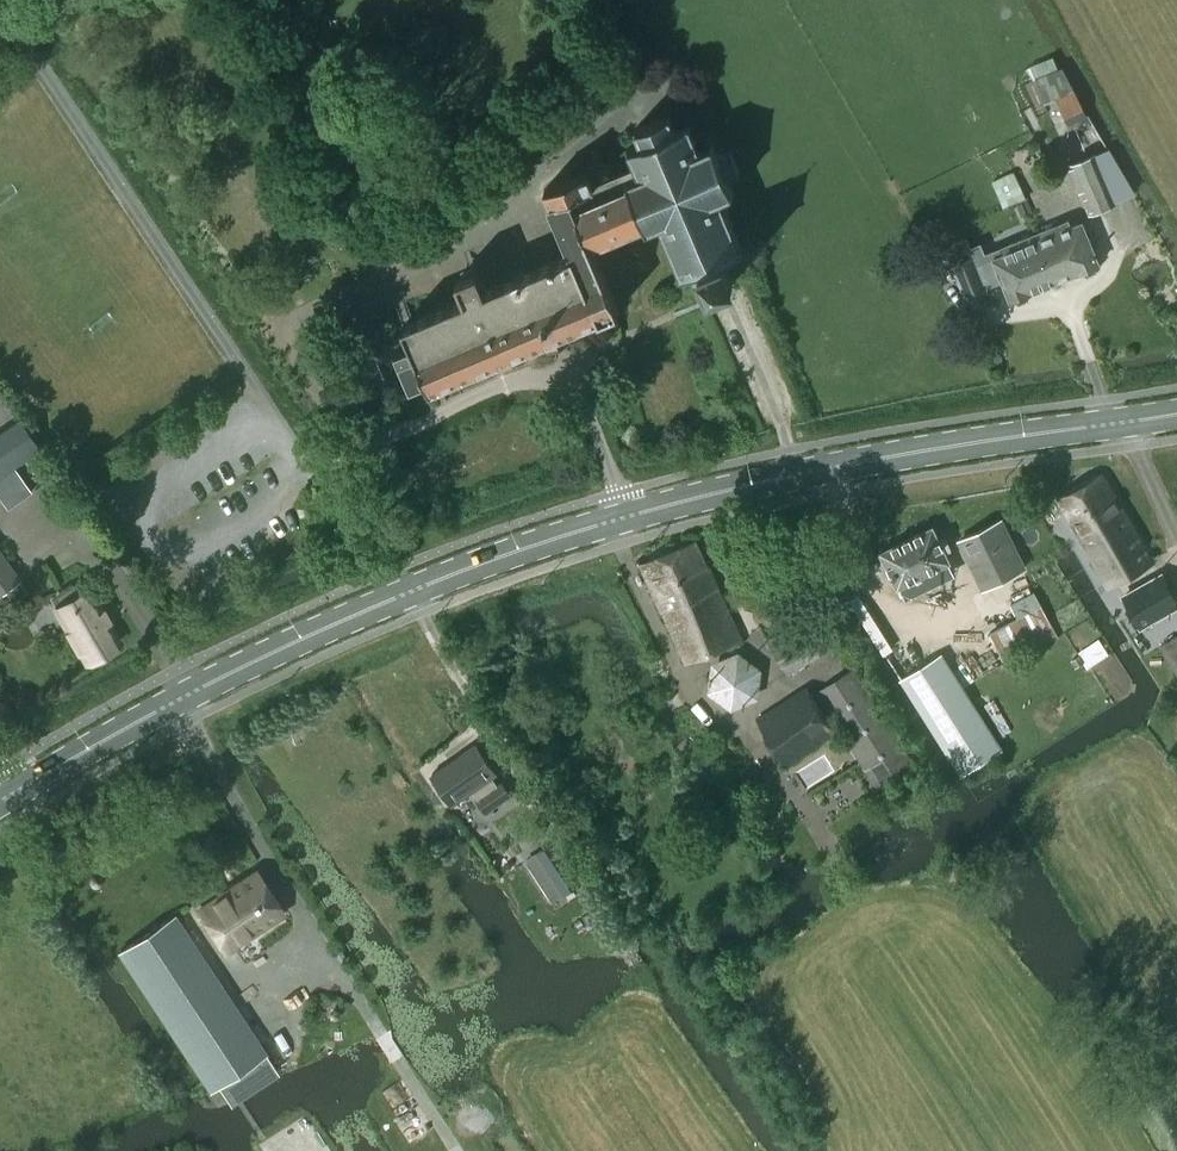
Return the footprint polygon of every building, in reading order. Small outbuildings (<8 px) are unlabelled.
[(1035,80),(1045,101),(1055,97),(1060,110),(1067,124),(1087,116),(1082,104),(1064,67),(1035,80)] [(485,290),(477,271),(458,279),(466,298),(404,324),(412,343),(398,349),(413,384),(427,378),(431,388),(544,340),(549,350),(570,341),(566,331),(617,310),(590,246),(646,222),(648,226),(660,221),(683,276),(691,272),(695,280),(704,276),(710,290),(734,281),(728,267),(738,262),(734,254),(741,251),(718,196),(732,190),(727,178),(740,173),(729,148),(717,154),(713,145),(700,150),(689,124),(676,129),(670,115),(637,129),(643,143),(629,148),(640,175),(629,180),(631,184),(575,208),(569,194),(592,185),(586,171),(545,189),(572,253),(485,290)] [(1096,154),(1069,166),(1090,212),(1115,201),(1096,155),(1096,154)] [(1015,172),(993,182),(1003,206),(1025,196),(1015,172)] [(977,243),(969,224),(967,217),(941,228),(944,235),(952,254),(977,243)] [(1068,221),(1036,235),(1040,246),(1054,281),(1080,270),(1087,275),(1096,271),(1096,263),(1098,263),(1081,221),(1070,226),(1068,221)] [(1004,254),(994,258),(1001,275),(1011,299),(1012,298),(1019,303),(1028,299),(1030,291),(1054,281),(1040,246),(1036,235),(1004,248),(1004,254)] [(0,431),(0,475),(38,448),(17,418),(0,431)] [(13,467),(1,475),(19,500),(30,492),(13,467)] [(1153,560),(1105,472),(1059,497),(1107,585),(1153,560)] [(69,499),(78,512),(87,505),(78,492),(69,499)] [(1000,520),(960,539),(984,587),(991,584),(994,590),(1007,584),(1004,578),(1024,568),(1000,520)] [(892,548),(883,552),(898,584),(904,581),(910,594),(916,592),(936,582),(930,568),(947,560),(932,528),(928,530),(892,548)] [(695,540),(643,564),(641,565),(652,588),(686,662),(740,637),(725,604),(695,540)] [(18,578),(0,552),(0,591),(18,578)] [(1149,582),(1123,596),(1140,627),(1166,612),(1149,582)] [(55,607),(84,661),(120,641),(90,588),(55,607)] [(989,631),(990,632),(1007,663),(1058,635),(1034,591),(1010,602),(1017,615),(989,631)] [(768,640),(787,672),(820,653),(801,621),(768,640)] [(1162,646),(1176,671),(1176,637),(1162,646)] [(903,678),(901,679),(960,773),(962,772),(963,771),(1000,748),(948,666),(943,659),(940,654),(903,678)] [(817,692),(879,791),(917,768),(854,669),(817,692)] [(758,720),(787,765),(835,733),(807,689),(758,720)] [(453,803),(472,790),(478,798),(477,799),(485,811),(510,794),(501,781),(497,784),(492,777),(496,774),(475,744),(432,774),(453,803)] [(555,842),(538,852),(562,891),(579,881),(555,842)] [(212,898),(198,907),(211,926),(225,948),(256,928),(281,912),(278,909),(257,876),(231,893),(228,888),(212,898)] [(119,952),(197,1070),(209,1088),(264,1052),(207,965),(175,915),(119,952)]
